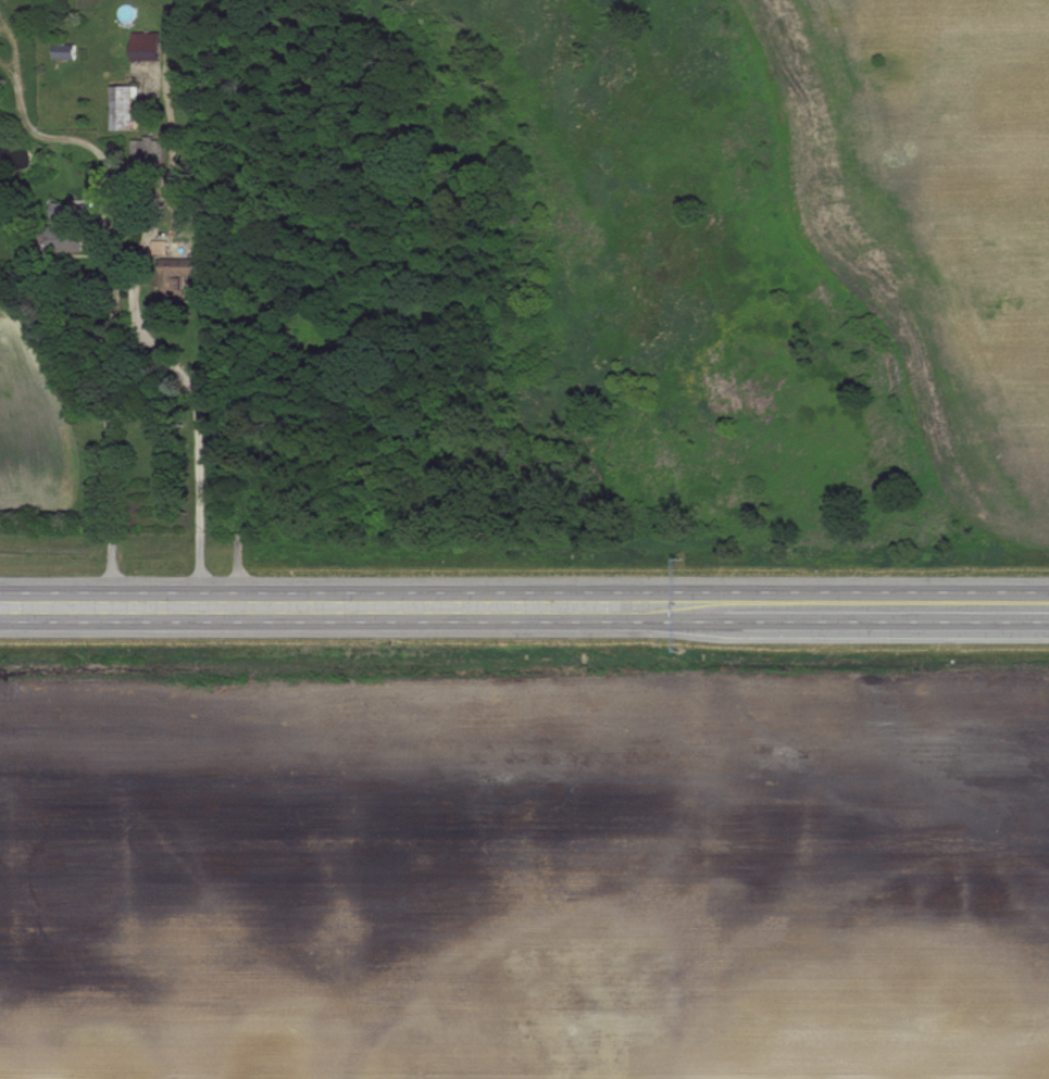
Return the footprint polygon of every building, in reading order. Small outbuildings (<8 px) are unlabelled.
[(130,60),(158,60),(158,33),(130,33),(130,60)] [(72,45),(51,45),(51,60),(72,60),(72,45)] [(109,131),(133,131),(133,86),(109,86),(109,131)] [(52,234),(42,234),(43,251),(84,251),(84,227),(71,227),(70,202),(52,202),(52,234)] [(198,276),(198,266),(164,266),(164,276),(198,276)]
